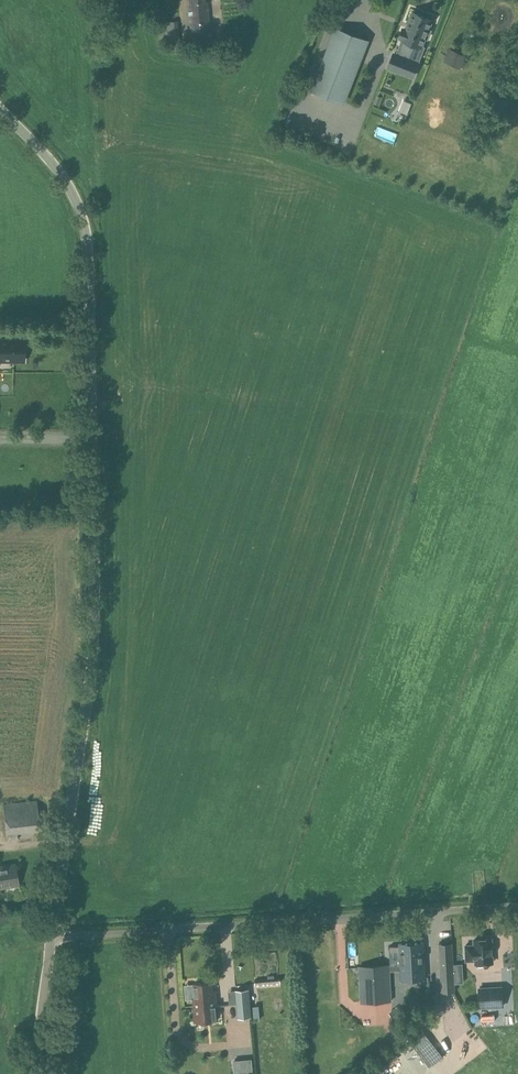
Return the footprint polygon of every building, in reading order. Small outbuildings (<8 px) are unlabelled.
[(191,31),(210,29),(207,2),(206,2),(205,0),(188,0),(191,31)] [(428,29),(431,20),(413,13),(407,30),(404,29),(400,37),(404,39),(398,55),(394,53),(389,67),(413,76),(418,63),(410,60),(416,44),(421,46),(425,37),(428,38),(431,30),(428,29)] [(178,21),(158,22),(159,42),(168,42),(169,50),(181,49),(178,21)] [(367,41),(337,29),(313,90),(343,102),(367,41)] [(461,68),(467,56),(450,48),(444,61),(461,68)] [(24,362),(24,339),(0,339),(0,362),(24,362)] [(0,866),(0,888),(19,884),(16,864),(0,866)] [(475,944),(466,945),(466,960),(476,960),(476,963),(493,962),(492,938),(474,939),(475,944)] [(452,940),(439,941),(441,976),(454,975),(452,940)] [(423,942),(399,944),(402,979),(426,977),(423,942)] [(392,1000),(390,964),(358,966),(360,1002),(392,1000)] [(196,998),(193,998),(196,1022),(218,1019),(216,990),(214,991),(213,981),(194,983),(196,998)] [(504,1006),(503,987),(479,988),(480,1007),(504,1006)] [(252,988),(239,989),(241,1017),(254,1016),(254,1008),(252,988)] [(397,1007),(389,1013),(395,1020),(402,1013),(397,1007)] [(410,1036),(434,1067),(444,1059),(420,1028),(410,1036)] [(415,1067),(421,1071),(426,1062),(419,1059),(415,1067)] [(267,1061),(257,1062),(258,1071),(268,1070),(267,1061)]
